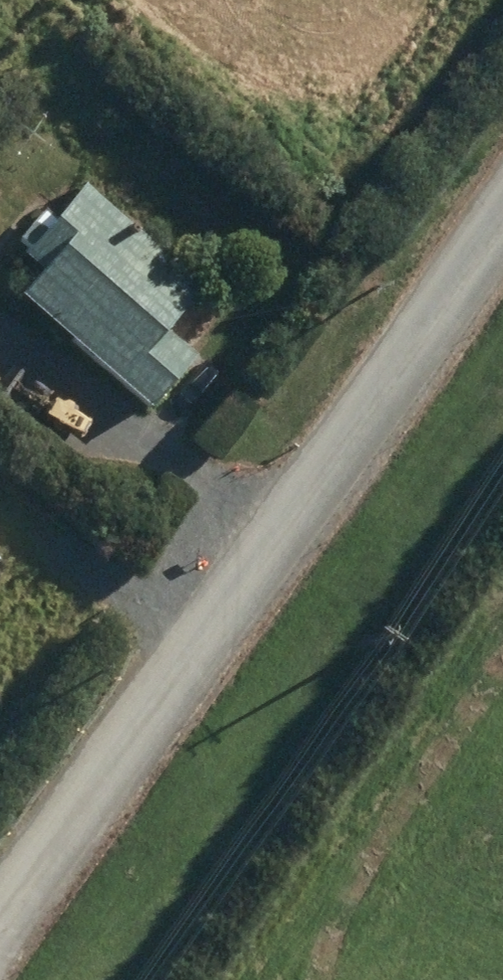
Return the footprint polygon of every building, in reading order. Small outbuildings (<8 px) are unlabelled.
[(28,300),(154,410),(197,360),(166,333),(205,289),(91,190),(59,225),(45,213),(20,240),(34,252),(29,257),(50,275),(28,300)]
